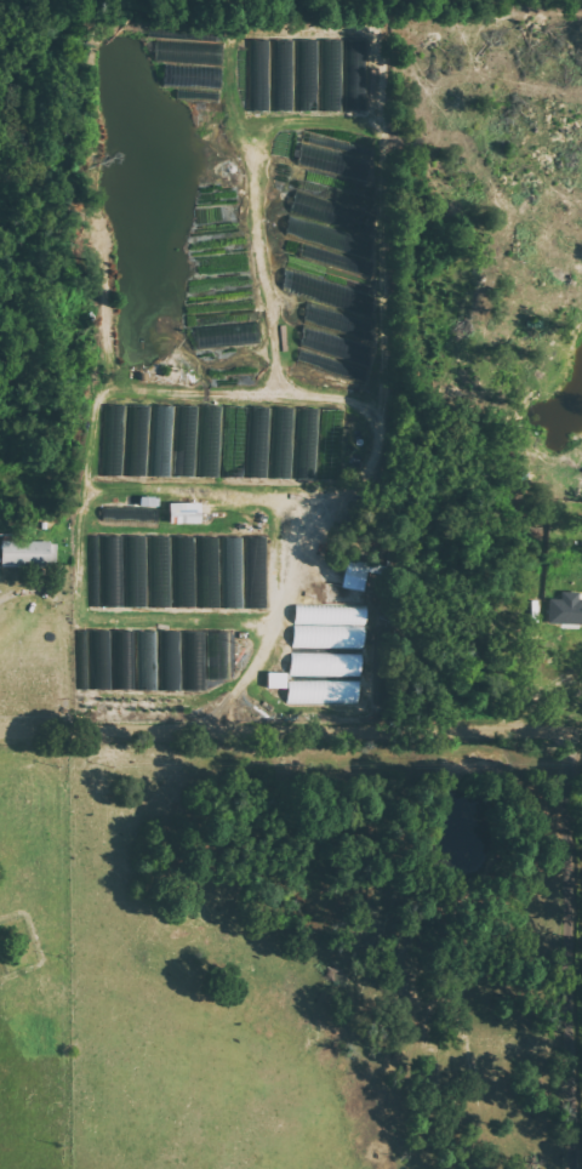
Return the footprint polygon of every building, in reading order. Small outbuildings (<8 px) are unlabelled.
[(221,90),(223,34),(196,33),(195,41),(155,40),(154,63),(162,64),(161,88),(221,90)] [(372,149),(301,133),(294,165),(365,181),(372,149)] [(295,191),(282,236),(302,242),(300,250),(364,268),(379,215),(295,191)] [(382,296),(285,270),(279,291),(309,299),(292,364),(359,382),(382,296)] [(195,347),(257,345),(256,323),(194,325),(195,347)] [(103,475),(342,481),(344,410),(105,405),(103,475)] [(158,523),(158,498),(137,497),(137,508),(100,507),(100,522),(158,523)] [(198,522),(197,503),(166,503),(166,523),(198,522)] [(91,601),(199,601),(199,609),(268,608),(268,537),(91,537),(91,601)] [(49,542),(0,541),(0,565),(48,566),(49,542)] [(578,593),(559,592),(559,602),(548,601),(547,624),(581,625),(581,601),(577,601),(578,593)] [(364,649),(364,608),(291,607),(291,648),(364,649)] [(187,691),(187,663),(209,663),(208,680),(230,680),(230,632),(78,631),(77,690),(187,691)] [(264,688),(283,689),(283,673),(264,673),(264,688)] [(286,704),(357,703),(357,683),(286,684),(286,704)]
